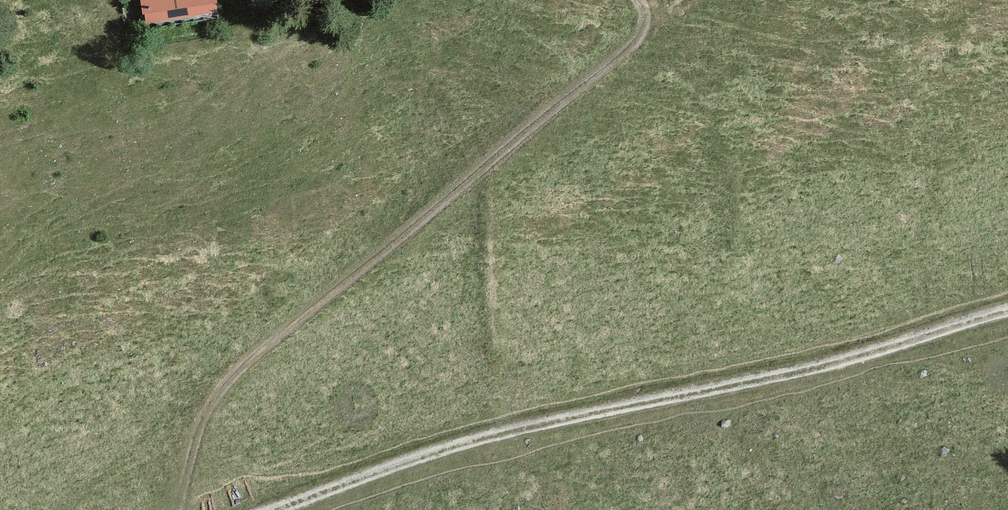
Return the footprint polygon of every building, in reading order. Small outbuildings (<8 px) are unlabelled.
[(211,13),(210,0),(127,0),(130,24),(211,13)]
